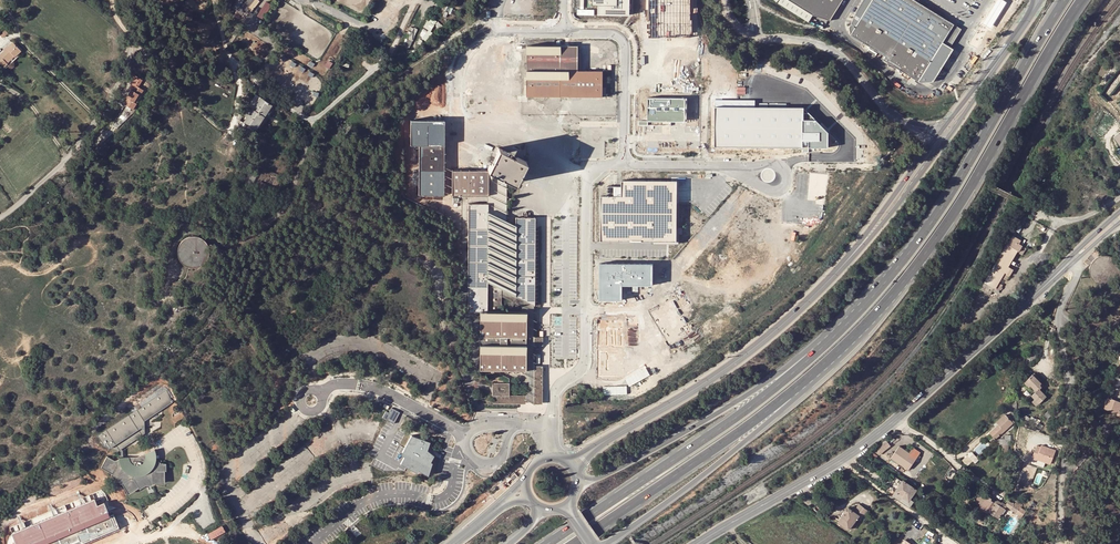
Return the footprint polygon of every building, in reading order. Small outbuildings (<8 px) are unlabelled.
[(233,11),(237,14),(246,0),(241,0),(233,11)] [(264,19),(271,3),(265,0),(258,16),(264,19)] [(631,0),(592,0),(592,1),(597,1),(597,15),(631,15),(631,0)] [(648,39),(690,38),(690,0),(648,0),(648,39)] [(842,0),(788,0),(811,15),(829,21),(842,0)] [(953,25),(912,0),(871,0),(850,35),(883,55),(880,60),(917,82),(953,25)] [(1013,0),(998,0),(985,21),(999,30),(1018,3),(1013,0)] [(431,30),(434,27),(429,23),(419,34),(426,40),(433,32),(431,30)] [(403,45),(407,39),(407,37),(402,35),(397,45),(402,48),(403,45)] [(5,53),(0,59),(0,65),(4,69),(8,67),(7,65),(13,59),(15,60),(21,53),(14,46),(8,50),(5,53)] [(527,95),(606,96),(606,88),(603,88),(603,71),(578,71),(578,47),(527,46),(527,95)] [(132,82),(134,85),(137,86),(140,81),(135,77),(132,82)] [(137,86),(134,85),(131,90),(132,91),(126,98),(129,100),(125,105),(134,111),(137,106),(134,104),(140,96),(141,97),(145,93),(140,89),(137,86)] [(245,121),(255,128),(271,105),(260,98),(255,94),(248,105),(253,109),(251,112),(246,119),(245,121)] [(685,98),(647,98),(647,122),(685,123),(685,98)] [(803,108),(714,107),(714,148),(802,148),(802,152),(808,152),(808,149),(828,149),(828,133),(803,108)] [(445,120),(412,120),(411,125),(411,141),(411,145),(419,145),(418,195),(443,195),(445,120)] [(488,169),(489,170),(507,179),(516,184),(526,161),(499,147),(488,169)] [(480,313),(500,313),(501,291),(534,306),(535,219),(516,218),(515,227),(506,222),(507,179),(489,170),(489,171),(453,170),(452,195),(488,196),(487,204),(469,204),(467,312),(480,313)] [(810,173),(808,201),(825,202),(827,174),(810,173)] [(607,196),(601,196),(601,241),(667,242),(677,242),(677,181),(622,180),(622,186),(622,196),(607,196)] [(622,196),(622,186),(607,186),(607,196),(622,196)] [(994,288),(1017,250),(1019,251),(1023,246),(1019,243),(1021,240),(1013,235),(1008,244),(985,282),(994,288)] [(204,240),(202,238),(199,237),(195,236),(192,236),(189,237),(186,238),(183,240),(181,243),(179,245),(178,249),(178,252),(178,255),(179,259),(181,261),(183,264),(185,266),(189,267),(192,268),(195,268),(198,267),(201,266),(204,264),(206,262),(208,259),(209,255),(210,252),(209,249),(208,246),(207,243),(204,240)] [(1094,260),(1096,258),(1092,254),(1084,262),(1088,266),(1092,263),(1093,261),(1093,260),(1094,260)] [(652,265),(599,265),(598,301),(622,302),(622,287),(652,288),(652,265)] [(983,286),(992,291),(994,288),(985,282),(983,286)] [(524,372),(524,397),(524,401),(532,405),(532,400),(533,367),(533,347),(533,338),(534,306),(501,291),(500,313),(525,314),(524,372)] [(671,297),(648,309),(668,346),(691,333),(671,297)] [(525,314),(500,313),(480,313),(478,371),(491,371),(498,375),(500,372),(506,375),(508,372),(515,375),(516,372),(522,375),(524,372),(525,314)] [(622,319),(597,319),(597,379),(623,378),(622,319)] [(542,338),(533,338),(533,347),(541,347),(542,338)] [(1014,350),(1007,343),(992,357),(998,364),(1014,350)] [(1036,357),(1030,351),(1023,358),(1021,356),(1018,360),(1026,367),(1036,357)] [(532,400),(541,403),(541,368),(533,367),(532,400)] [(491,385),(508,386),(508,380),(498,375),(491,371),(491,385)] [(1032,374),(1024,382),(1028,387),(1029,385),(1031,387),(1035,391),(1038,388),(1040,386),(1038,384),(1040,383),(1038,381),(1032,374)] [(507,396),(508,386),(491,385),(490,396),(507,396)] [(1038,403),(1045,395),(1038,388),(1035,391),(1031,395),(1034,398),(1031,401),(1035,405),(1038,403)] [(173,402),(166,390),(97,436),(103,445),(117,452),(119,451),(120,450),(141,436),(138,432),(141,430),(143,430),(143,427),(143,422),(143,418),(173,402)] [(515,405),(516,396),(507,396),(490,396),(490,404),(515,405)] [(516,396),(515,405),(516,405),(524,405),(524,401),(524,397),(516,396)] [(1107,397),(1104,407),(1117,412),(1116,414),(1119,416),(1119,402),(1107,397)] [(1010,413),(1016,410),(1015,398),(1006,407),(1010,413)] [(1055,411),(1051,407),(1044,415),(1048,418),(1055,411)] [(383,417),(393,423),(399,412),(392,408),(389,413),(386,411),(383,417)] [(989,432),(995,438),(1012,423),(1004,414),(996,421),(998,424),(989,432)] [(1037,423),(1030,419),(1028,423),(1034,427),(1037,423)] [(1090,420),(1088,428),(1096,430),(1098,422),(1090,420)] [(985,436),(991,442),(995,438),(989,432),(985,436)] [(412,433),(400,455),(404,458),(401,464),(417,473),(418,470),(427,475),(433,466),(429,464),(433,455),(425,451),(428,444),(424,442),(423,444),(421,443),(423,439),(412,433)] [(1003,444),(1005,455),(1009,454),(1007,444),(1010,444),(1010,435),(1004,435),(1004,439),(999,438),(998,444),(1003,444)] [(886,442),(881,447),(884,451),(889,446),(886,442)] [(1036,446),(1032,457),(1050,464),(1055,450),(1041,445),(1041,447),(1036,446)] [(908,453),(898,446),(889,458),(907,470),(919,453),(912,447),(908,453)] [(155,464),(156,458),(155,450),(136,458),(122,458),(120,458),(118,458),(118,460),(114,461),(107,457),(103,464),(105,470),(112,474),(111,475),(117,479),(120,484),(121,484),(126,491),(131,492),(138,488),(139,490),(145,486),(152,486),(152,484),(160,484),(164,480),(164,472),(166,472),(166,465),(157,463),(156,465),(155,464)] [(974,461),(976,463),(980,460),(973,451),(963,459),(968,466),(974,461)] [(902,481),(896,477),(889,485),(895,489),(902,481)] [(916,489),(902,480),(902,481),(895,489),(892,495),(909,507),(913,501),(910,498),(916,489)] [(890,493),(892,495),(895,489),(889,485),(886,490),(890,493)] [(114,491),(119,500),(126,497),(122,488),(114,491)] [(980,506),(986,497),(981,493),(975,502),(980,506)] [(980,507),(984,510),(983,511),(987,513),(988,512),(997,518),(1004,508),(1001,506),(1002,504),(996,500),(995,500),(994,502),(990,499),(991,498),(987,495),(986,497),(980,506),(980,507)] [(1015,502),(1013,504),(1010,508),(1016,512),(1018,509),(1024,512),(1025,511),(1021,508),(1022,507),(1015,502)] [(843,510),(844,512),(837,521),(848,529),(857,518),(860,520),(867,510),(859,504),(853,511),(848,507),(845,507),(843,510)] [(211,539),(226,531),(223,525),(208,533),(211,539)] [(29,538),(25,530),(22,532),(20,527),(12,531),(18,543),(20,543),(19,543),(23,542),(24,543),(28,543),(26,539),(29,538)]
